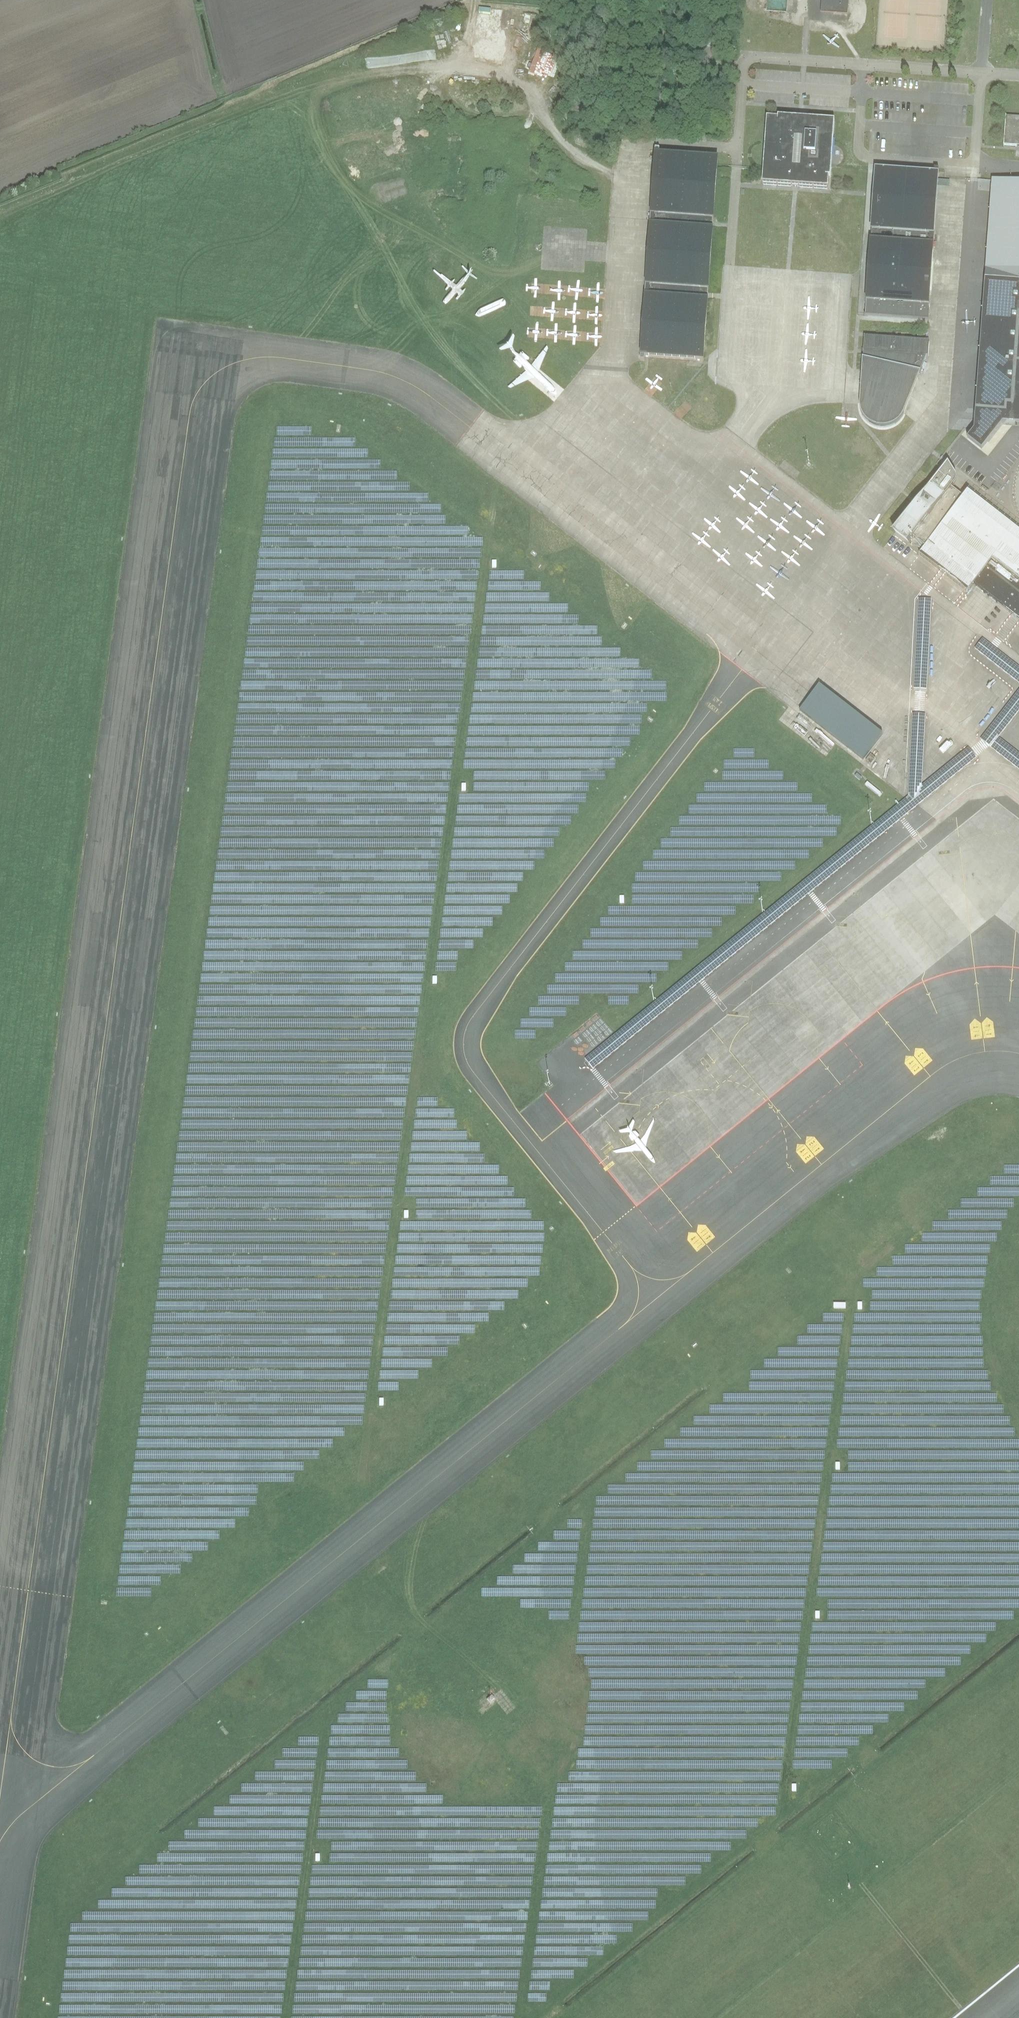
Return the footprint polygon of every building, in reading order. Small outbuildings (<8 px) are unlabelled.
[(820,13),(847,15),(848,0),(821,0),(820,13)] [(1004,145),(1017,146),(1018,146),(1018,117),(1006,117),(1004,145)] [(831,146),(833,123),(828,122),(802,121),(773,118),(767,118),(763,170),(762,184),(828,189),(829,168),(831,146)] [(718,168),(718,159),(660,154),(661,150),(656,149),(641,361),(645,361),(645,357),(704,361),(708,299),(709,294),(713,228),(714,223),(718,168)] [(929,302),(931,272),(938,178),(938,169),(934,169),(934,174),(876,170),(874,192),(867,290),(867,289),(865,316),(929,320),(930,302),(929,302)] [(992,180),(992,190),(976,408),(975,430),(974,431),(967,439),(981,451),(988,442),(1004,423),(1018,424),(1018,182),(992,180)] [(903,415),(928,356),(929,340),(864,336),(860,404),(860,406),(860,407),(860,410),(862,413),(862,415),(864,418),(866,420),(868,422),(870,423),(872,425),(874,426),(876,426),(878,427),(880,427),(884,427),(887,427),(890,426),(892,425),(894,425),(897,423),(899,421),(901,419),(903,417),(903,415)] [(1006,523),(1005,525),(999,521),(1000,519),(982,505),(981,507),(966,495),(964,497),(952,488),(955,484),(956,482),(957,480),(956,478),(956,476),(948,463),(944,468),(935,481),(934,481),(895,532),(893,535),(907,546),(913,538),(914,538),(926,547),(920,555),(941,572),(968,592),(974,584),(1016,617),(1018,619),(1018,533),(1006,523)] [(863,760),(883,734),(820,685),(800,711),(863,760)]
